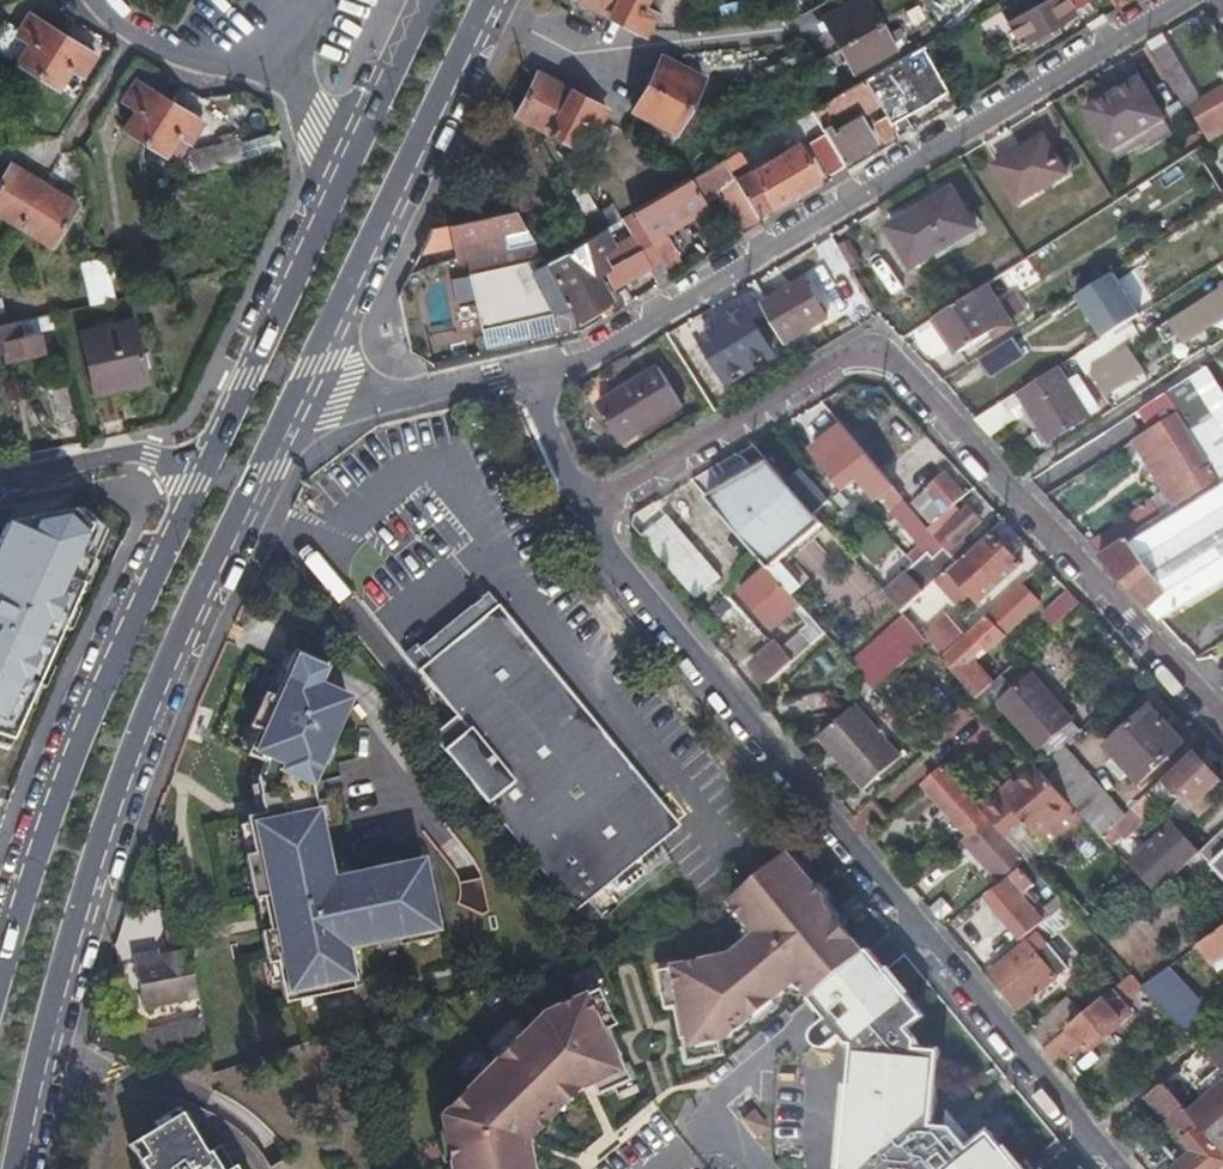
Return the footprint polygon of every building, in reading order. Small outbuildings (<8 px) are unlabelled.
[(617,0),(580,0),(609,15),(617,0)] [(609,15),(628,25),(646,34),(649,29),(663,0),(617,0),(609,15)] [(883,18),(873,0),(859,0),(827,17),(839,40),(883,18)] [(1047,30),(1073,14),(1065,0),(1047,0),(1008,23),(1021,45),(1047,30)] [(21,62),(39,72),(64,33),(32,13),(19,33),(34,41),(21,62)] [(897,45),(883,18),(839,40),(854,69),(897,45)] [(64,33),(39,72),(58,83),(70,64),(85,74),(97,53),(64,33)] [(1185,103),(1192,99),(1199,94),(1167,44),(1153,53),(1185,103)] [(825,133),(841,160),(875,139),(860,113),(877,102),(884,116),(873,122),(885,141),(911,126),(903,114),(948,87),(922,46),(836,95),(811,109),(825,133)] [(648,82),(689,106),(703,77),(678,63),(661,55),(648,82)] [(771,68),(774,79),(794,72),(792,67),(790,62),(771,68)] [(514,115),(548,133),(569,90),(535,73),(514,115)] [(143,136),(168,97),(137,78),(124,97),(138,106),(126,126),(143,136)] [(1173,133),(1152,99),(1140,80),(1087,112),(1117,158),(1146,140),(1150,147),(1173,133)] [(675,133),(689,106),(648,82),(633,111),(675,133)] [(569,90),(548,133),(572,146),(581,127),(596,132),(603,118),(607,109),(569,90)] [(1197,110),(1208,127),(1202,131),(1210,145),(1222,137),(1222,95),(1197,110)] [(777,110),(785,124),(811,109),(807,103),(803,96),(777,110)] [(162,148),(168,138),(174,128),(190,138),(203,119),(168,97),(143,136),(162,148)] [(844,165),(841,160),(825,133),(810,143),(828,174),(844,165)] [(1022,202),(1045,188),(1068,174),(1046,137),(999,165),(1022,202)] [(736,183),(739,189),(756,217),(817,181),(797,146),(736,183)] [(739,150),(722,159),(729,171),(746,161),(739,150)] [(722,159),(631,211),(643,232),(655,226),(701,198),(734,179),(729,171),(722,159)] [(42,182),(10,162),(0,177),(0,213),(17,223),(42,182)] [(76,203),(42,182),(17,223),(52,245),(76,203)] [(756,217),(739,189),(725,197),(745,230),(759,222),(756,217)] [(913,268),(944,248),(976,229),(954,193),(890,231),(913,268)] [(705,205),(701,198),(655,226),(659,232),(705,205)] [(568,324),(574,320),(549,272),(535,278),(528,264),(541,258),(516,209),(435,227),(423,251),(451,245),(454,258),(510,244),(518,259),(466,272),(475,308),(480,328),(551,310),(556,318),(568,324)] [(633,233),(617,242),(619,245),(602,255),(610,269),(603,274),(609,284),(645,262),(658,282),(669,276),(662,264),(650,243),(643,232),(631,211),(623,215),(633,233)] [(549,272),(574,320),(577,325),(608,307),(610,311),(621,304),(609,284),(603,274),(610,269),(602,255),(619,245),(617,242),(606,225),(543,261),(549,272)] [(650,243),(661,236),(659,232),(655,226),(643,232),(650,243)] [(661,236),(650,243),(662,264),(674,256),(661,236)] [(92,259),(99,288),(114,284),(106,255),(92,259)] [(543,261),(541,258),(528,264),(535,278),(549,272),(543,261)] [(434,319),(475,308),(466,272),(465,269),(425,279),(434,319)] [(784,345),(806,332),(828,319),(805,282),(762,308),(784,345)] [(1006,322),(985,285),(970,294),(993,330),(1006,322)] [(1160,337),(1164,343),(1178,334),(1183,339),(1222,314),(1222,289),(1156,330),(1160,337)] [(921,325),(933,343),(944,361),(993,330),(970,294),(921,325)] [(769,352),(759,335),(748,317),(702,344),(724,379),(769,352)] [(92,393),(118,387),(143,381),(130,319),(78,332),(92,393)] [(3,356),(4,361),(40,352),(36,332),(18,336),(14,322),(0,325),(0,351),(2,351),(3,356)] [(1125,349),(1140,339),(1131,325),(1103,342),(1101,338),(1092,344),(1080,352),(1092,369),(1125,349)] [(989,379),(1026,356),(1013,337),(977,360),(989,379)] [(1092,369),(1098,379),(1105,390),(1137,370),(1125,349),(1092,369)] [(1138,528),(1099,553),(1161,619),(1222,581),(1222,392),(1206,365),(1141,408),(1153,427),(1177,412),(1219,478),(1174,506),(1150,521),(1138,528)] [(1033,431),(1038,438),(1042,444),(1097,410),(1085,391),(1076,396),(1058,366),(975,418),(988,432),(1012,418),(1008,412),(1024,401),(1039,427),(1033,431)] [(680,405),(669,387),(658,370),(598,405),(620,442),(680,405)] [(66,378),(57,380),(48,382),(58,424),(76,420),(66,378)] [(1148,466),(1174,506),(1219,478),(1177,412),(1153,427),(1151,428),(1150,429),(1165,454),(1148,466)] [(929,551),(940,541),(929,529),(840,422),(813,446),(848,488),(860,478),(888,510),(892,507),(929,551)] [(768,566),(791,591),(843,543),(768,460),(708,498),(768,566)] [(917,495),(939,520),(950,511),(965,497),(941,472),(917,495)] [(929,529),(940,541),(943,545),(955,559),(969,547),(964,540),(984,521),(971,506),(957,518),(950,511),(939,520),(929,529)] [(1142,509),(1130,516),(1138,528),(1150,521),(1142,509)] [(10,747),(106,532),(83,511),(6,523),(0,537),(0,744),(10,747)] [(1099,553),(1138,528),(1130,516),(1089,542),(1099,553)] [(697,603),(721,581),(667,520),(642,541),(697,603)] [(967,586),(972,581),(977,577),(992,592),(1019,567),(990,535),(952,570),(967,586)] [(940,541),(929,551),(932,554),(943,545),(940,541)] [(897,549),(871,569),(884,587),(910,567),(897,549)] [(883,589),(897,609),(943,576),(928,556),(883,589)] [(825,630),(791,591),(768,566),(740,591),(774,629),(796,609),(810,624),(795,638),(789,632),(754,663),(770,681),(825,630)] [(732,594),(721,581),(697,603),(708,616),(732,594)] [(940,581),(917,602),(929,616),(952,594),(940,581)] [(958,646),(956,643),(942,654),(978,694),(992,681),(972,660),(1040,598),(1025,583),(985,620),(958,646)] [(448,622),(460,635),(495,606),(546,667),(552,662),(490,587),(448,622)] [(1080,602),(1074,596),(1068,590),(1046,610),(1058,622),(1080,602)] [(460,635),(416,673),(453,718),(466,734),(441,754),(572,915),(595,896),(612,882),(678,827),(546,667),(495,606),(460,635)] [(902,615),(848,662),(873,690),(926,642),(902,615)] [(942,654),(956,643),(969,630),(957,617),(929,641),(942,654)] [(275,967),(283,1008),(350,992),(342,951),(433,934),(420,866),(328,883),(309,790),(348,707),(317,692),(327,671),(294,656),(273,702),(265,698),(248,732),(257,736),(245,760),(262,768),(254,783),(261,819),(245,822),(252,859),(244,861),(252,904),(261,902),(268,936),(259,937),(266,969),(275,967)] [(997,676),(992,681),(978,694),(994,712),(1000,707),(1049,757),(1065,742),(1080,728),(1031,678),(1014,694),(997,676)] [(865,787),(883,770),(902,754),(856,702),(819,734),(865,787)] [(1122,781),(1126,777),(1131,773),(1139,783),(1182,743),(1150,708),(1107,747),(1116,757),(1107,764),(1122,781)] [(466,734),(453,718),(428,739),(441,754),(466,734)] [(1128,812),(1065,742),(1049,757),(1041,765),(1085,814),(1104,835),(1120,820),(1128,812)] [(1001,786),(980,804),(1009,836),(1027,820),(1050,846),(1085,814),(1041,765),(1029,752),(1010,768),(1019,778),(1017,779),(1005,790),(1001,786)] [(1166,777),(1128,812),(1120,820),(1130,831),(1177,790),(1193,806),(1220,780),(1197,755),(1169,780),(1166,777)] [(945,765),(935,773),(926,782),(969,832),(966,834),(1003,877),(1028,857),(1009,836),(980,804),(945,765)] [(1013,775),(1001,786),(1005,790),(1017,779),(1013,775)] [(1156,894),(1177,873),(1198,852),(1172,827),(1131,867),(1140,877),(1156,894)] [(1222,877),(1222,827),(1199,851),(1222,876),(1222,877)] [(824,897),(787,855),(731,904),(759,936),(733,958),(660,969),(663,1009),(674,1007),(686,1063),(722,1055),(719,1039),(728,1037),(797,980),(810,997),(863,953),(826,907),(824,897)] [(1022,936),(1024,934),(1046,916),(1026,894),(1034,888),(1020,873),(989,898),(1022,936)] [(1142,909),(1156,894),(1140,877),(1125,892),(1142,909)] [(612,882),(595,896),(602,904),(619,890),(612,882)] [(1071,906),(1079,899),(1074,894),(1066,900),(1071,906)] [(1071,906),(1084,919),(1091,913),(1079,899),(1071,906)] [(1046,916),(1024,934),(1033,943),(1075,909),(1071,906),(1066,900),(1046,916)] [(1197,947),(1211,965),(1222,957),(1222,928),(1197,947)] [(1069,967),(1059,956),(1049,945),(1034,956),(1026,947),(989,978),(1017,1011),(1069,967)] [(990,1132),(970,1148),(950,1125),(947,1127),(934,1126),(939,1051),(916,1049),(917,1040),(908,1028),(922,1016),(867,950),(863,953),(810,997),(809,997),(826,1018),(814,1028),(812,1031),(813,1034),(814,1038),(816,1042),(819,1043),(822,1044),(827,1044),(838,1035),(845,1043),(852,1044),(837,1168),(1021,1168),(990,1132)] [(1191,993),(1167,968),(1143,985),(1185,1033),(1208,1011),(1191,993)] [(1045,1046),(1044,1047),(1043,1048),(1052,1061),(1064,1050),(1071,1057),(1124,1013),(1117,1005),(1141,984),(1132,973),(1086,1012),(1045,1046)] [(186,975),(174,978),(163,980),(165,987),(133,993),(141,1027),(194,1017),(186,975)] [(131,985),(133,993),(165,987),(163,980),(131,985)] [(519,1140),(543,1116),(535,1107),(567,1075),(578,1086),(585,1083),(591,1095),(624,1080),(601,1029),(609,1025),(592,988),(538,1013),(436,1115),(446,1168),(524,1168),(519,1140)] [(1033,1031),(1045,1046),(1086,1012),(1073,997),(1033,1031)] [(194,1018),(143,1031),(150,1056),(200,1043),(194,1018)] [(1207,1056),(1222,1074),(1222,1041),(1207,1056)] [(1212,1138),(1222,1151),(1222,1077),(1212,1087),(1207,1082),(1194,1094),(1199,1099),(1186,1110),(1212,1138)] [(1196,1152),(1212,1138),(1186,1110),(1161,1084),(1159,1084),(1145,1097),(1196,1152)] [(750,1112),(739,1120),(753,1138),(764,1129),(750,1112)] [(217,1151),(203,1159),(173,1114),(148,1129),(152,1135),(124,1153),(134,1168),(229,1168),(217,1151)] [(1180,1166),(1183,1168),(1219,1168),(1222,1166),(1222,1151),(1212,1138),(1196,1152),(1180,1166)]
